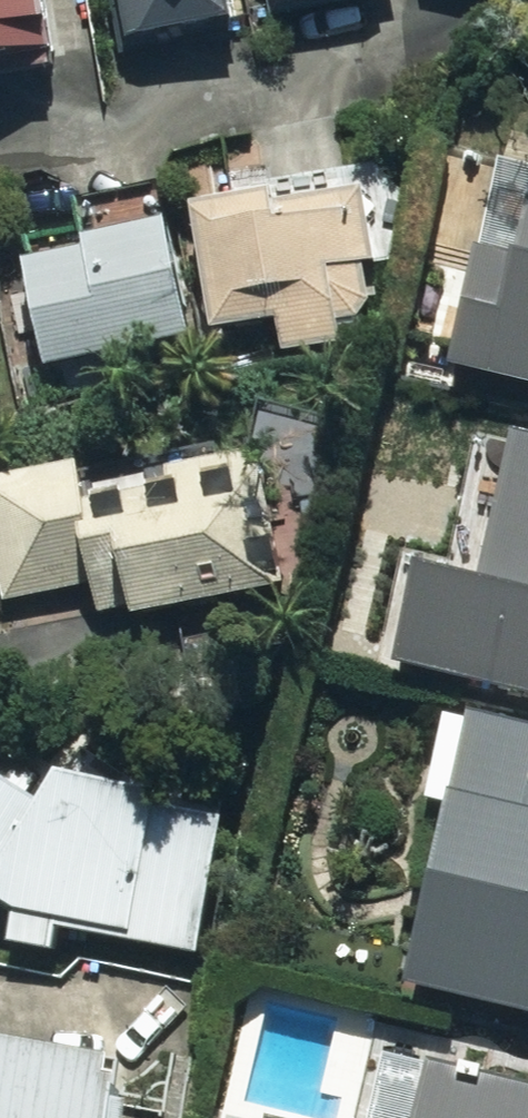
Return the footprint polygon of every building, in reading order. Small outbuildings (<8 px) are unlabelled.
[(65,48),(61,30),(84,25),(78,0),(0,0),(0,63),(65,48)] [(261,0),(119,0),(125,25),(143,20),(149,46),(265,16),(261,0)] [(292,12),(363,0),(290,0),(292,12)] [(207,205),(208,208),(235,329),(294,316),(302,351),(362,337),(357,313),(386,306),(378,267),(394,264),(373,168),(207,205)] [(43,232),(47,254),(69,369),(214,342),(185,188),(98,204),(101,220),(43,232)] [(37,372),(0,223),(0,381),(37,372)] [(507,248),(483,372),(527,381),(527,252),(507,248)] [(20,603),(113,586),(119,620),(315,584),(289,446),(180,467),(183,483),(112,496),(105,456),(0,476),(0,495),(1,502),(20,603)] [(503,571),(446,558),(422,664),(527,688),(527,465),(503,571)] [(28,643),(20,603),(1,502),(0,502),(0,648),(28,643)] [(503,703),(431,986),(527,1011),(527,710),(503,703)] [(29,902),(23,944),(80,952),(83,930),(228,950),(247,815),(188,807),(198,786),(103,743),(67,795),(45,782),(0,757),(0,886),(29,902)] [(158,1053),(0,1029),(0,1117),(148,1117),(158,1053)] [(381,1117),(527,1117),(527,1078),(393,1053),(381,1117)]
